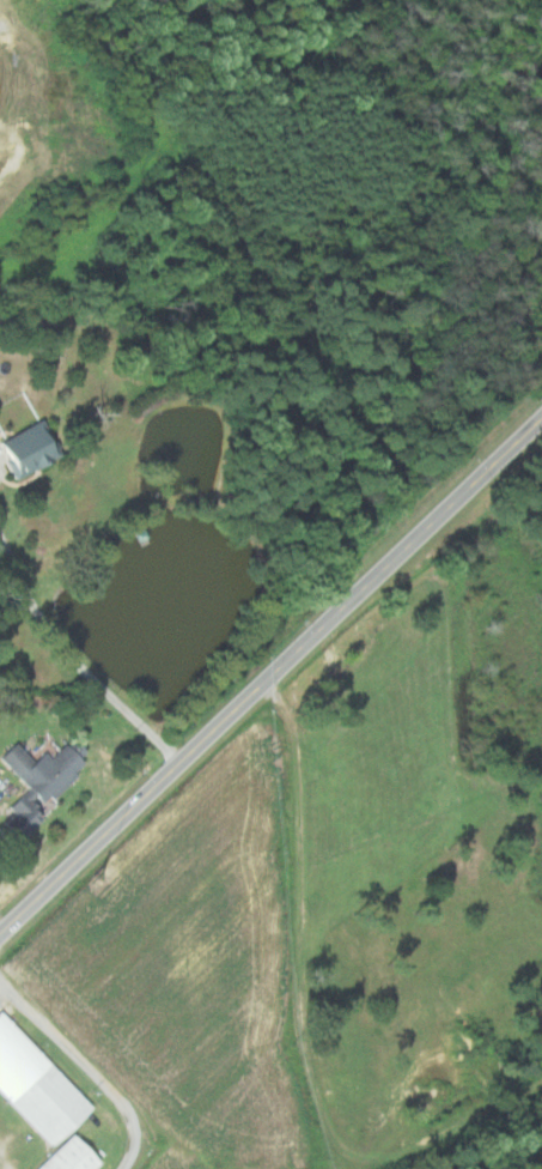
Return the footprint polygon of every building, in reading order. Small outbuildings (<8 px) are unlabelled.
[(20,479),(63,454),(42,420),(0,446),(20,479)] [(31,788),(5,811),(19,829),(91,768),(69,743),(51,757),(45,751),(35,761),(19,741),(2,755),(31,788)] [(48,1146),(89,1107),(0,1013),(0,1095),(48,1146)] [(68,1131),(29,1168),(90,1168),(97,1162),(68,1131)]
